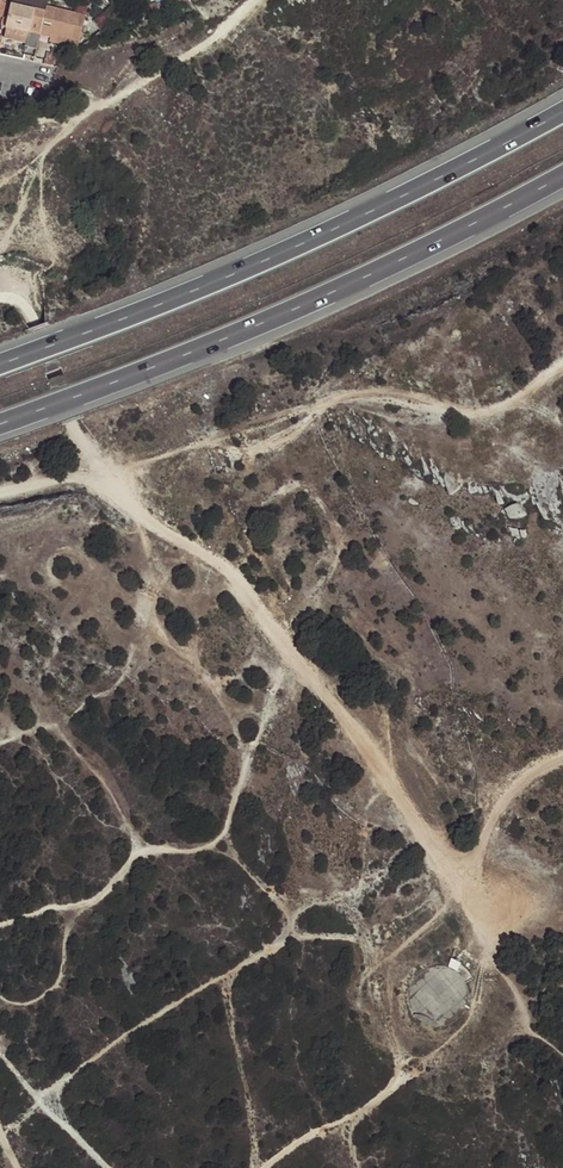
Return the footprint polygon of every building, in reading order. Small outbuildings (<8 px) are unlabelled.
[(40,34),(45,12),(10,5),(5,28),(6,28),(28,33),(29,33),(29,31),(40,34)] [(85,17),(46,8),(45,12),(40,34),(39,36),(51,38),(52,36),(80,42),(85,17)] [(28,33),(6,28),(4,37),(26,42),(28,33)] [(78,49),(80,42),(52,36),(51,38),(50,43),(78,49)]
